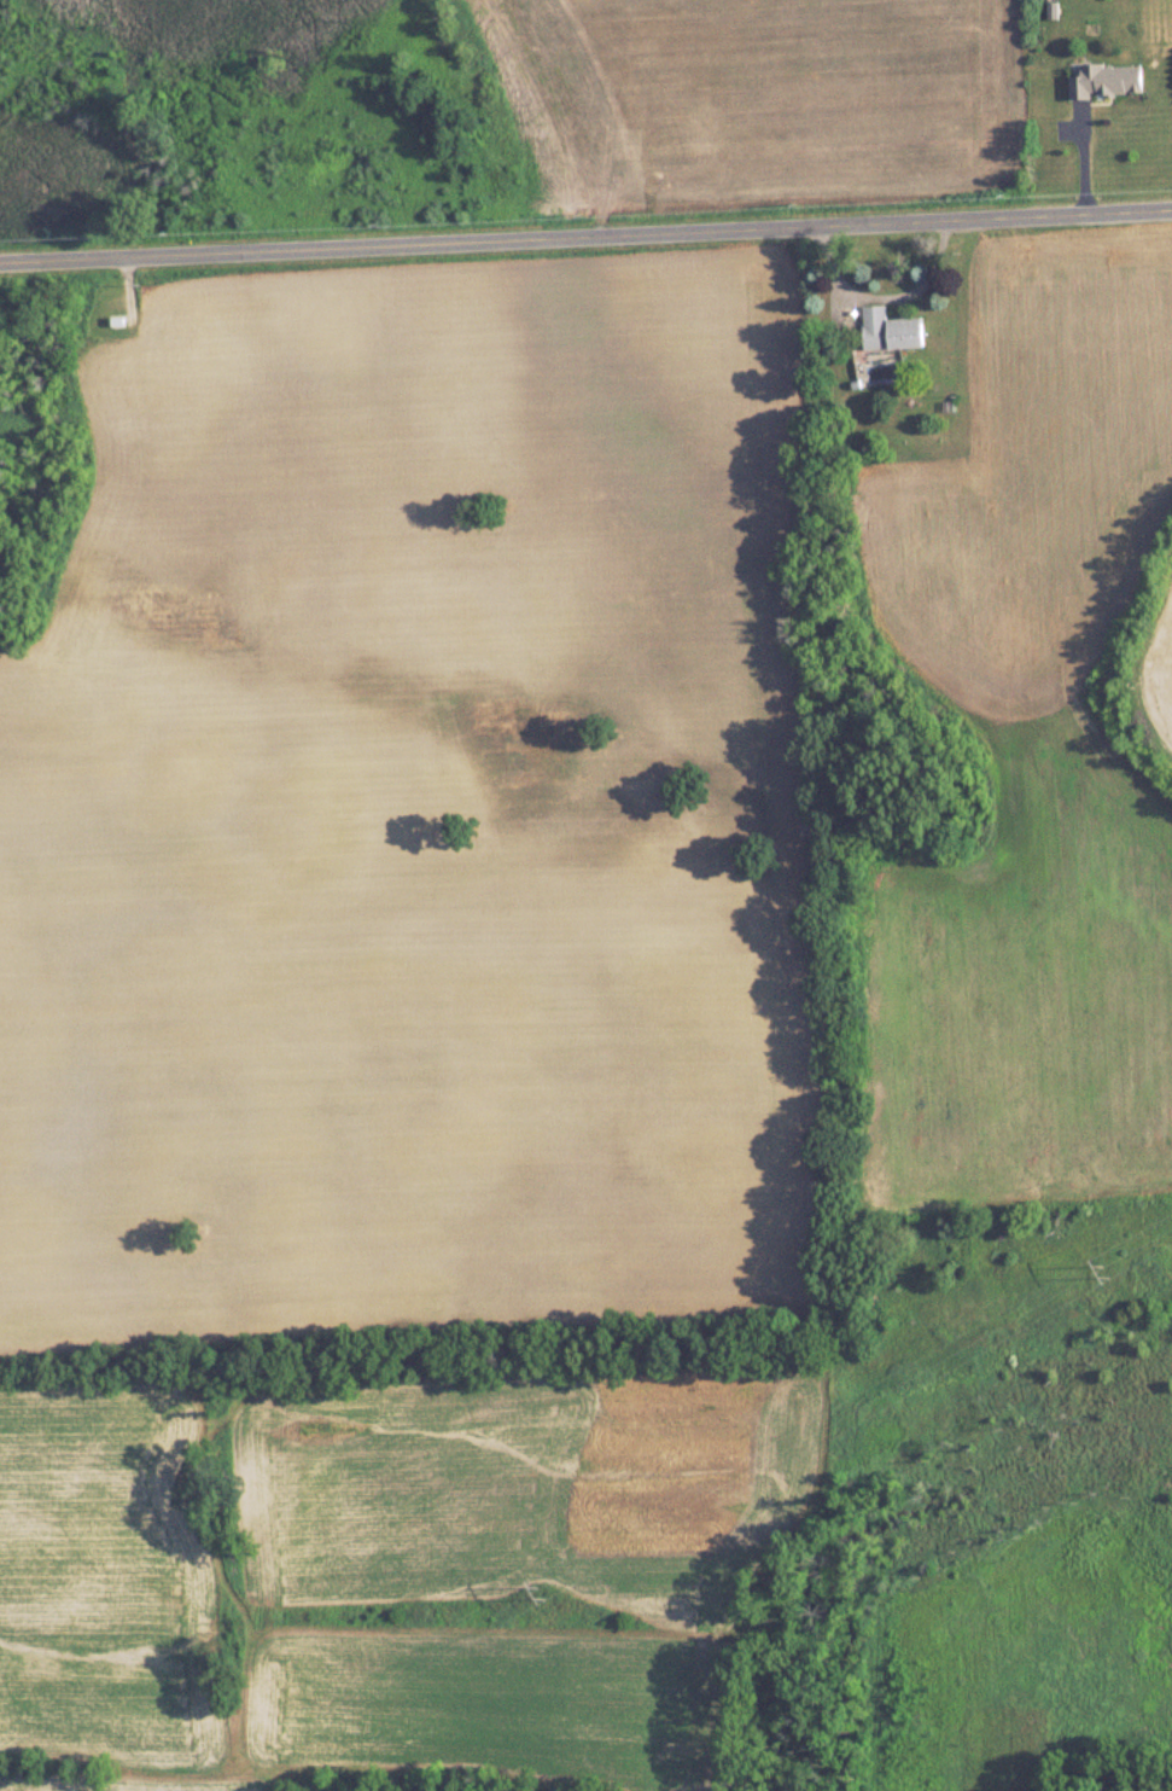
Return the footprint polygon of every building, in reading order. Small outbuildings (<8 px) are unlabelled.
[(1070,97),(1142,96),(1142,65),(1079,65),(1079,76),(1069,76),(1070,97)] [(923,347),(922,317),(886,317),(885,305),(862,305),(863,348),(923,347)]
